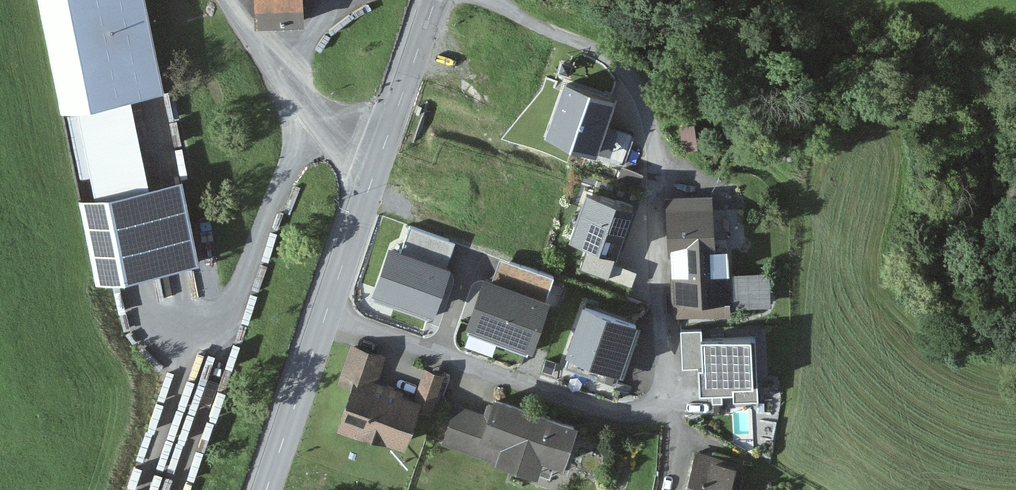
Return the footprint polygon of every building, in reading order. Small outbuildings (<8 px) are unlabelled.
[(164,87),(147,0),(39,0),(60,108),(164,87)] [(304,17),(302,0),(255,0),(256,21),(304,17)] [(562,80),(543,135),(593,152),(612,96),(562,80)] [(95,279),(199,258),(182,172),(78,193),(95,279)] [(580,190),(559,250),(617,271),(639,211),(580,190)] [(385,244),(367,294),(430,316),(448,266),(385,244)] [(674,255),(674,319),(734,318),(733,280),(733,254),(674,255)] [(771,280),(733,280),(734,318),(772,318),(771,280)] [(580,302),(562,353),(620,374),(638,322),(580,302)] [(699,369),(699,340),(700,328),(680,329),(681,369),(699,369)] [(699,369),(700,395),(757,395),(757,339),(699,340),(699,369)] [(345,396),(356,400),(376,408),(390,369),(359,358),(345,396)] [(429,378),(413,421),(423,425),(431,427),(446,384),(429,378)] [(441,439),(480,453),(495,413),(455,399),(441,439)] [(356,400),(341,441),(408,466),(423,425),(413,421),(376,408),(356,400)] [(480,453),(499,460),(495,469),(536,484),(539,475),(562,483),(580,434),(499,404),(495,413),(480,453)] [(691,481),(689,489),(736,489),(691,481)]
